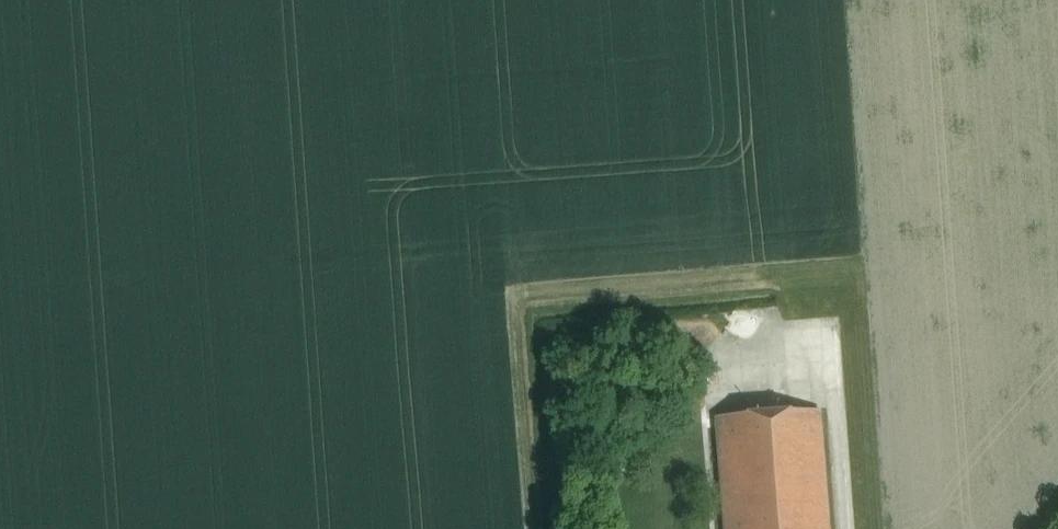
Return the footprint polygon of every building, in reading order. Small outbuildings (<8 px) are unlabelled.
[(818,413),(714,421),(723,528),(827,528),(818,413)]
